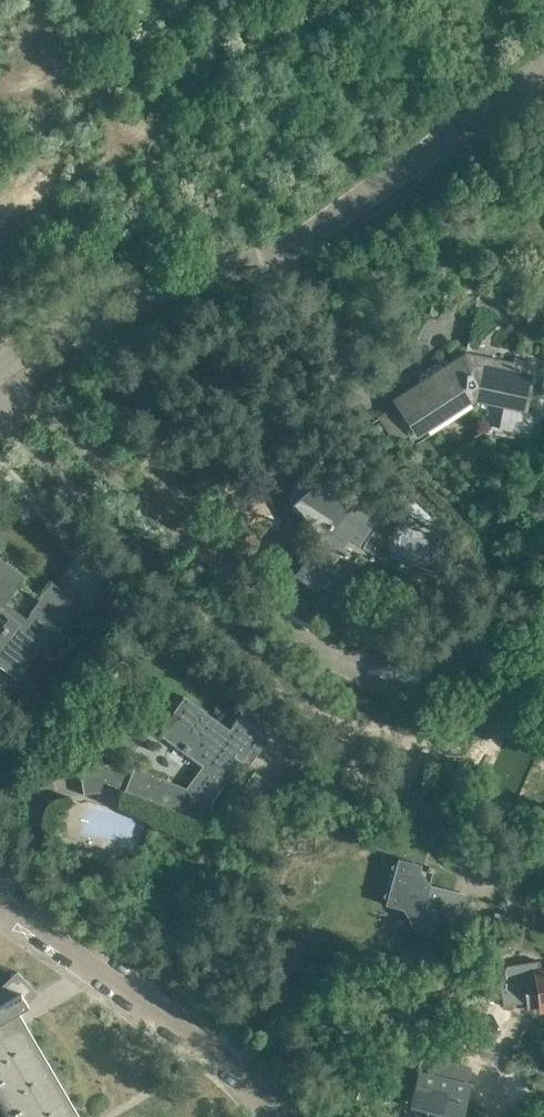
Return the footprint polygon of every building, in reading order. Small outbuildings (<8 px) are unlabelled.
[(536,366),(471,353),(396,401),(419,437),(436,426),(474,401),(503,408),(499,428),(520,432),(524,412),(527,413),(536,366)] [(360,546),(379,518),(348,498),(342,506),(316,488),(305,506),(331,524),(297,575),(316,588),(349,539),(360,546)] [(9,618),(0,630),(0,665),(18,678),(54,628),(61,633),(82,603),(53,582),(31,612),(32,612),(27,618),(6,602),(25,577),(0,558),(0,611),(9,618)] [(205,822),(212,803),(223,785),(241,761),(248,766),(271,735),(241,713),(228,732),(203,714),(205,711),(184,695),(183,696),(184,697),(173,712),(177,715),(163,735),(203,765),(187,788),(164,779),(164,777),(134,766),(132,773),(125,791),(205,822)] [(83,794),(117,789),(127,764),(120,762),(79,768),(83,794)] [(446,889),(430,885),(420,870),(421,865),(398,858),(398,862),(391,866),(395,872),(390,891),(384,895),(387,901),(386,904),(404,909),(416,931),(434,935),(438,918),(461,924),(469,895),(446,889)] [(535,973),(533,963),(512,966),(514,980),(500,982),(504,1007),(527,1004),(528,1010),(539,1008),(540,1009),(543,1009),(543,971),(535,973)] [(39,993),(18,970),(0,987),(0,1097),(12,1116),(80,1116),(18,1010),(28,1004),(39,993)] [(471,994),(467,979),(453,983),(457,998),(471,994)] [(422,1058),(422,1059),(429,1061),(426,1076),(418,1074),(411,1107),(412,1107),(414,1101),(430,1105),(427,1116),(464,1116),(471,1086),(466,1085),(469,1070),(471,1071),(471,1069),(422,1058)]
